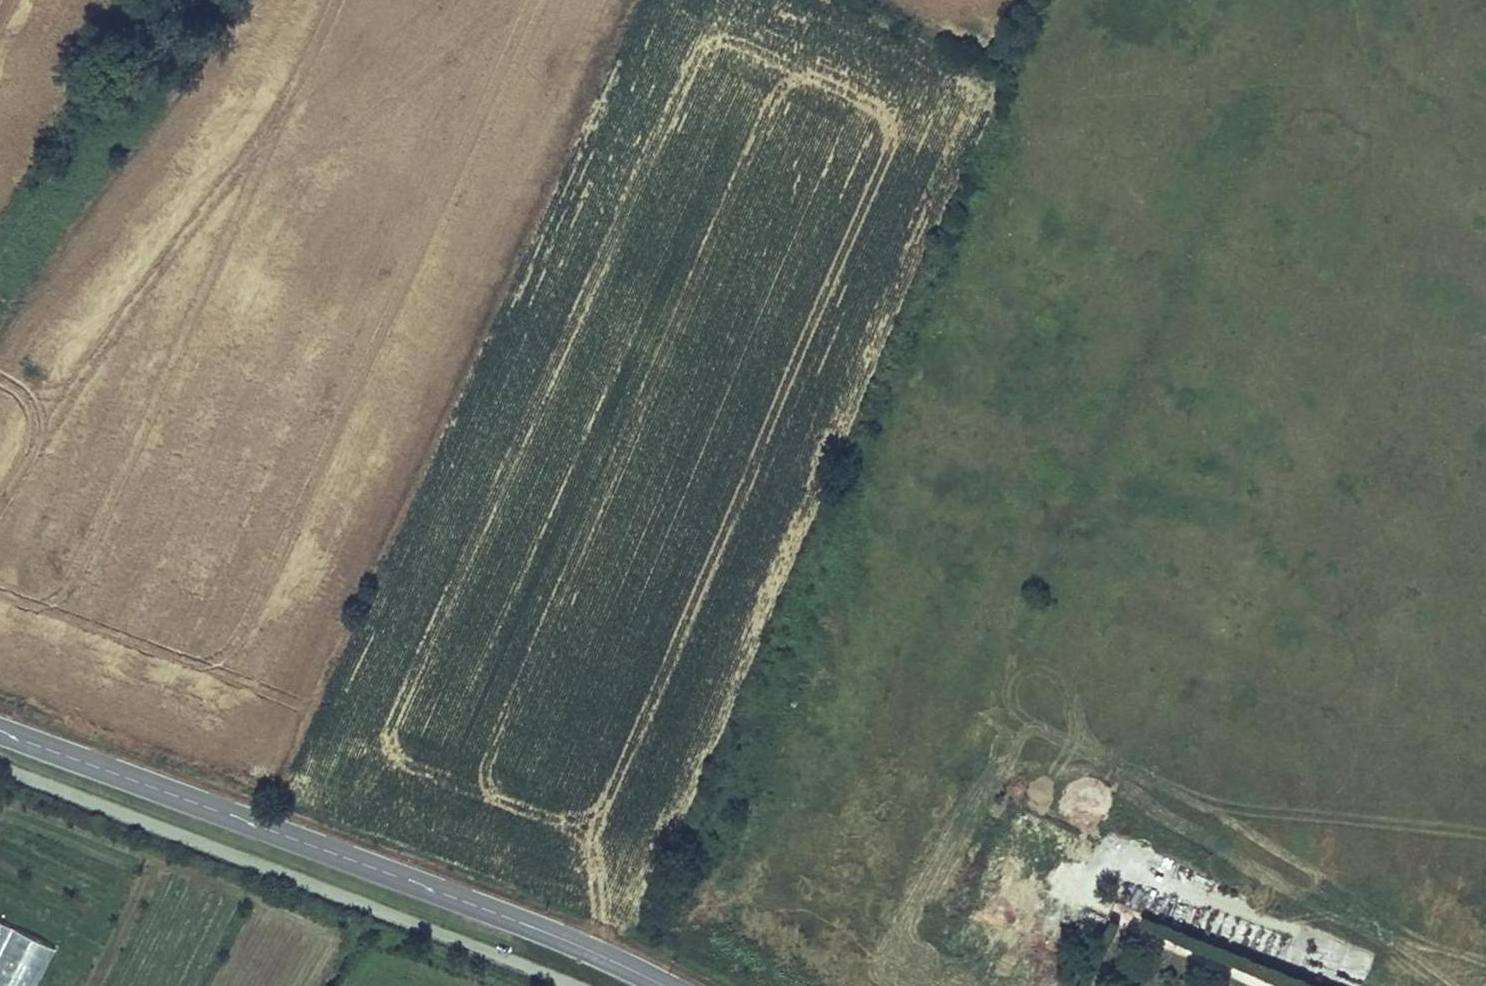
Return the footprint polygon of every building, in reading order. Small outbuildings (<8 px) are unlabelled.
[(51,941),(0,920),(0,985),(32,985),(51,941)]
